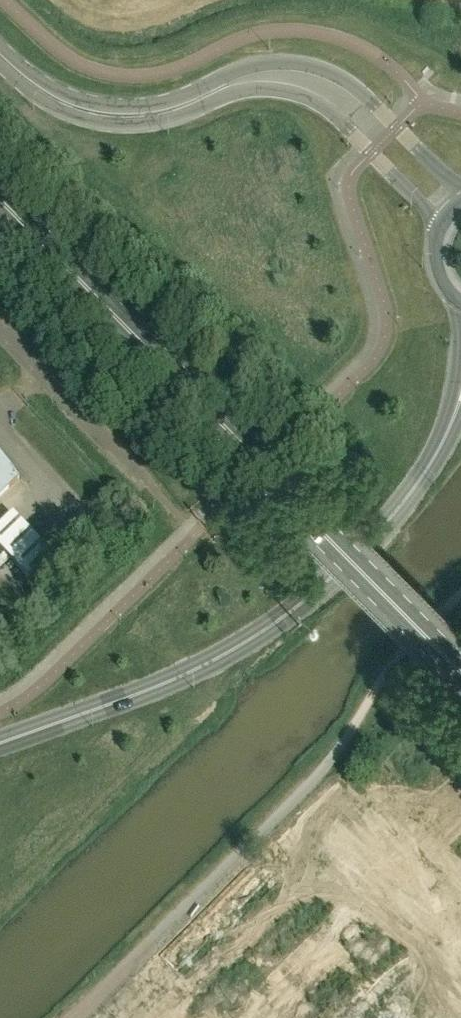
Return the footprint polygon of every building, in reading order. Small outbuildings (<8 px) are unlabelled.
[(4,435),(9,427),(0,421),(0,432),(4,435)] [(19,479),(0,458),(0,497),(19,479)]
